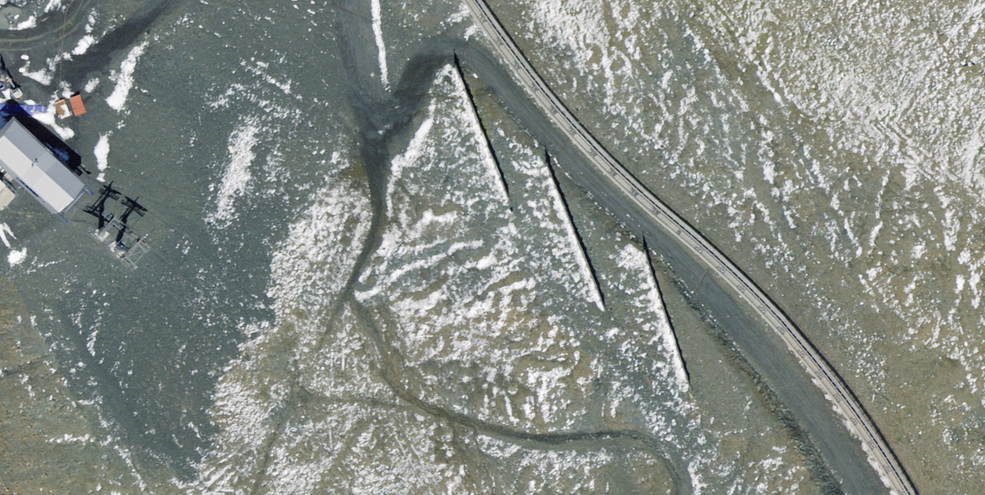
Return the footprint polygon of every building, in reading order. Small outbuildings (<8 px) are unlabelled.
[(0,130),(0,163),(57,213),(86,181),(12,117),(0,130)]
